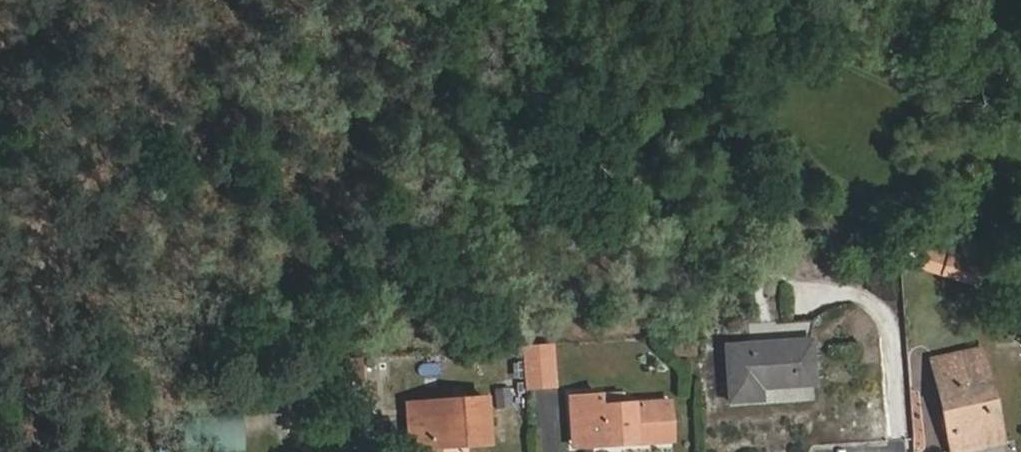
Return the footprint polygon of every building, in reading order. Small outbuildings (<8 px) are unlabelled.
[(916,271),(976,287),(984,255),(924,239),(916,271)] [(813,341),(724,345),(728,405),(766,404),(766,389),(815,388),(813,341)] [(552,346),(523,347),(525,386),(553,384),(552,346)] [(959,354),(963,378),(936,384),(950,451),(957,451),(1001,443),(981,350),(959,354)] [(963,378),(959,354),(932,359),(936,384),(963,378)] [(382,356),(363,358),(364,375),(384,373),(382,356)] [(570,397),(572,419),(592,420),(594,446),(674,442),(671,402),(621,405),(620,396),(570,397)] [(487,421),(486,401),(420,404),(421,418),(410,419),(412,450),(447,448),(446,441),(474,439),(474,446),(489,446),(487,421)] [(181,451),(242,451),(242,413),(181,413),(181,451)] [(592,420),(572,419),(573,447),(594,446),(592,420)] [(508,445),(507,420),(487,421),(489,446),(508,445)] [(474,439),(446,441),(447,448),(474,446),(474,439)]
